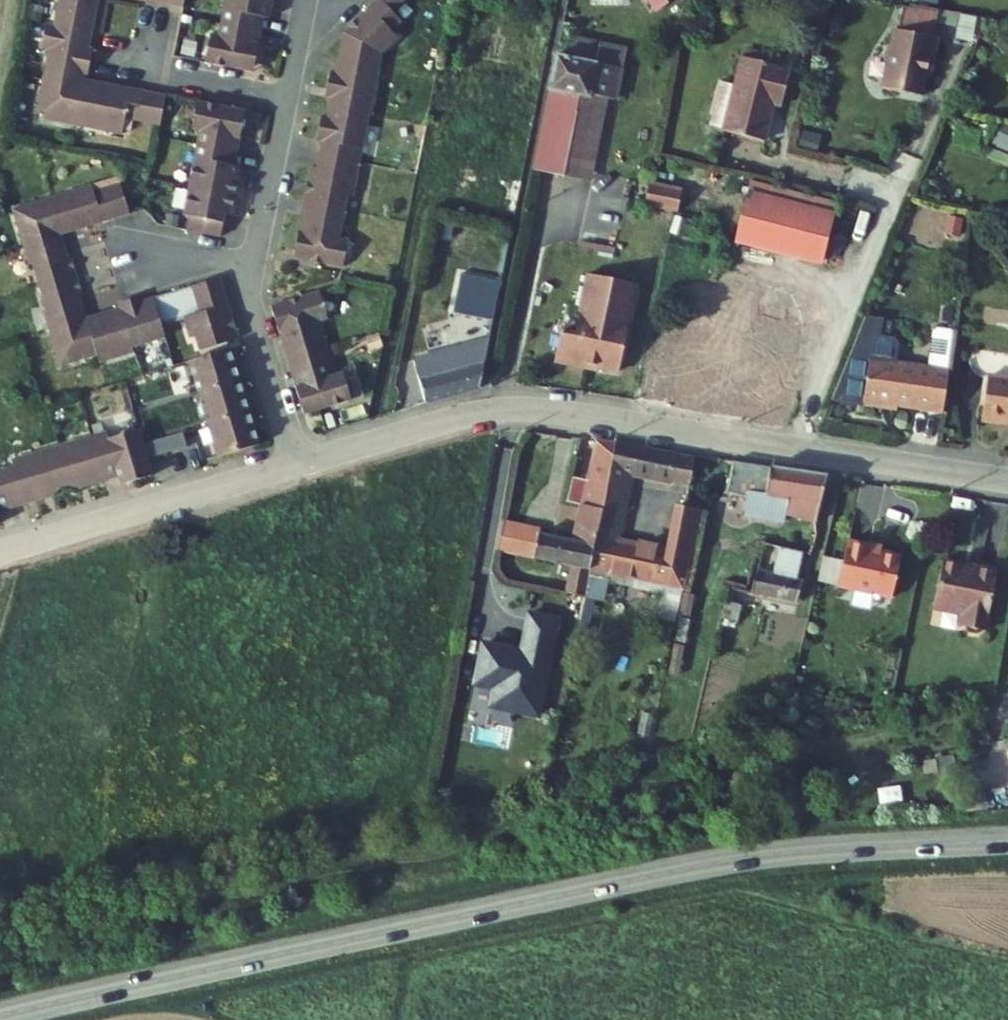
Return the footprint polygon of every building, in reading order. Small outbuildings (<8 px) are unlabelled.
[(52,20),(40,18),(36,43),(47,45),(36,105),(42,106),(41,115),(123,129),(126,112),(163,118),(168,89),(99,77),(98,82),(73,78),(75,63),(88,65),(93,38),(86,37),(93,0),(55,0),(52,20)] [(207,54),(255,62),(264,11),(271,12),(273,0),(226,0),(220,32),(211,31),(207,54)] [(295,250),(346,258),(351,229),(340,227),(346,194),(354,196),(380,47),(398,25),(393,20),(401,10),(393,3),(395,0),(367,0),(344,26),(336,67),(330,66),(325,90),(332,91),(328,113),(321,112),(316,136),(323,137),(318,163),(311,162),(295,250)] [(651,14),(669,1),(669,0),(641,0),(651,14)] [(926,11),(911,8),(907,30),(896,28),(893,45),(888,44),(885,63),(890,64),(885,90),(925,97),(932,62),(935,62),(940,36),(936,36),(941,10),(927,7),(926,11)] [(613,64),(556,53),(533,169),(565,175),(577,114),(596,118),(601,94),(615,97),(622,59),(614,58),(613,64)] [(784,108),(793,72),(744,60),(726,134),(768,144),(777,106),(784,108)] [(188,210),(187,218),(221,225),(224,208),(232,210),(242,158),(237,157),(247,106),(198,97),(193,126),(198,126),(183,209),(188,210)] [(81,293),(71,256),(62,258),(53,230),(83,221),(85,227),(129,214),(120,181),(92,189),(91,185),(11,208),(27,265),(33,263),(45,307),(40,308),(55,362),(96,350),(99,360),(131,351),(129,344),(165,334),(162,325),(187,318),(196,351),(236,340),(218,277),(137,299),(135,293),(117,298),(120,306),(101,311),(102,315),(80,322),(72,295),(81,293)] [(650,183),(646,206),(679,213),(690,215),(692,207),(680,205),(684,190),(650,183)] [(748,193),(744,209),(737,235),(736,240),(822,262),(834,215),(748,193)] [(737,235),(744,209),(732,205),(725,232),(737,235)] [(557,362),(586,368),(587,363),(600,365),(622,370),(632,321),(620,319),(622,308),(634,310),(640,282),(590,272),(578,333),(564,330),(557,362)] [(449,305),(496,312),(500,285),(453,278),(449,305)] [(351,399),(342,370),(335,373),(319,321),(327,319),(318,291),(271,305),(304,413),(351,399)] [(632,321),(634,310),(622,308),(620,319),(632,321)] [(713,317),(710,329),(718,330),(719,325),(721,319),(713,317)] [(931,367),(870,359),(864,404),(887,407),(887,404),(945,412),(956,330),(941,327),(936,330),(931,367)] [(419,353),(428,402),(481,386),(492,331),(419,353)] [(227,351),(185,362),(212,459),(254,447),(227,351)] [(991,375),(984,421),(1007,424),(1007,377),(991,375)] [(762,390),(785,394),(788,382),(765,377),(762,390)] [(778,428),(785,394),(762,390),(750,388),(748,396),(731,393),(727,415),(751,420),(751,423),(778,428)] [(715,390),(711,412),(727,415),(731,393),(715,390)] [(133,436),(130,426),(98,435),(96,430),(35,448),(40,464),(133,436)] [(176,435),(136,447),(140,461),(180,449),(176,435)] [(136,447),(133,436),(40,464),(48,489),(80,479),(82,484),(97,479),(96,475),(113,470),(117,482),(144,474),(140,461),(136,447)] [(614,444),(595,441),(575,542),(542,535),(537,559),(575,567),(569,595),(584,598),(589,570),(595,539),(614,444)] [(677,455),(614,444),(595,539),(619,543),(634,476),(672,483),(677,455)] [(21,497),(23,502),(41,497),(39,491),(48,489),(40,464),(35,448),(5,457),(7,464),(0,466),(0,503),(21,497)] [(693,458),(677,455),(672,483),(688,486),(693,458)] [(827,477),(734,462),(728,493),(746,497),(743,516),(785,525),(787,517),(816,523),(827,477)] [(679,508),(670,553),(689,556),(697,512),(679,508)] [(496,551),(512,554),(518,525),(502,522),(496,551)] [(512,554),(537,559),(542,535),(543,530),(518,525),(512,554)] [(595,539),(589,570),(682,589),(689,556),(670,553),(619,543),(595,539)] [(844,562),(839,587),(894,597),(902,556),(870,550),(871,546),(848,541),(844,562)] [(759,571),(753,594),(798,604),(805,581),(798,579),(805,554),(779,548),(771,574),(759,571)] [(757,571),(771,574),(775,555),(761,553),(757,571)] [(844,562),(823,558),(818,583),(839,587),(844,562)] [(1003,577),(979,574),(978,579),(967,577),(968,572),(947,569),(940,616),(969,620),(968,632),(973,633),(975,639),(981,640),(986,635),(993,636),(1003,577)] [(741,605),(726,602),(719,635),(734,638),(741,605)] [(498,648),(482,645),(474,686),(493,690),(489,708),(536,717),(556,621),(528,615),(520,653),(506,650),(506,652),(497,651),(498,648)] [(923,764),(926,782),(969,776),(966,757),(923,764)]
